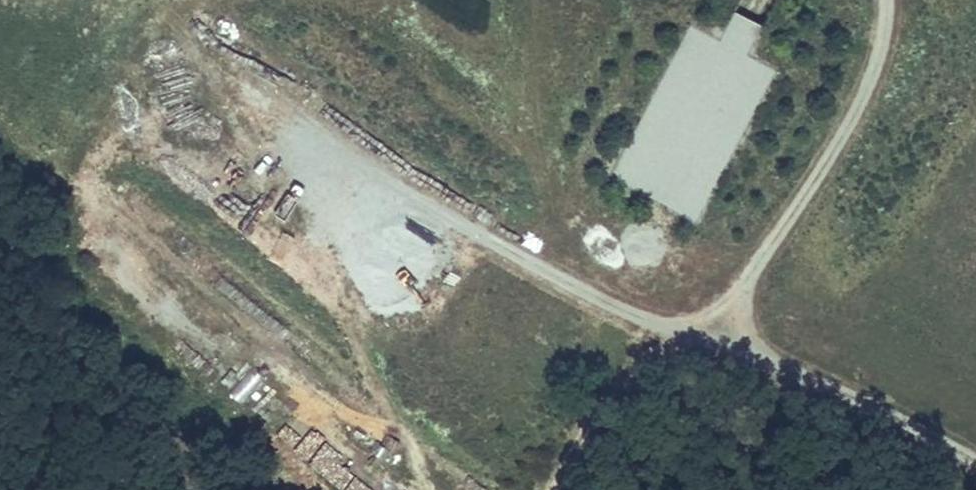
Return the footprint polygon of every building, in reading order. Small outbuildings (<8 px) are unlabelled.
[(730,9),(716,45),(750,58),(763,22),(730,9)]
